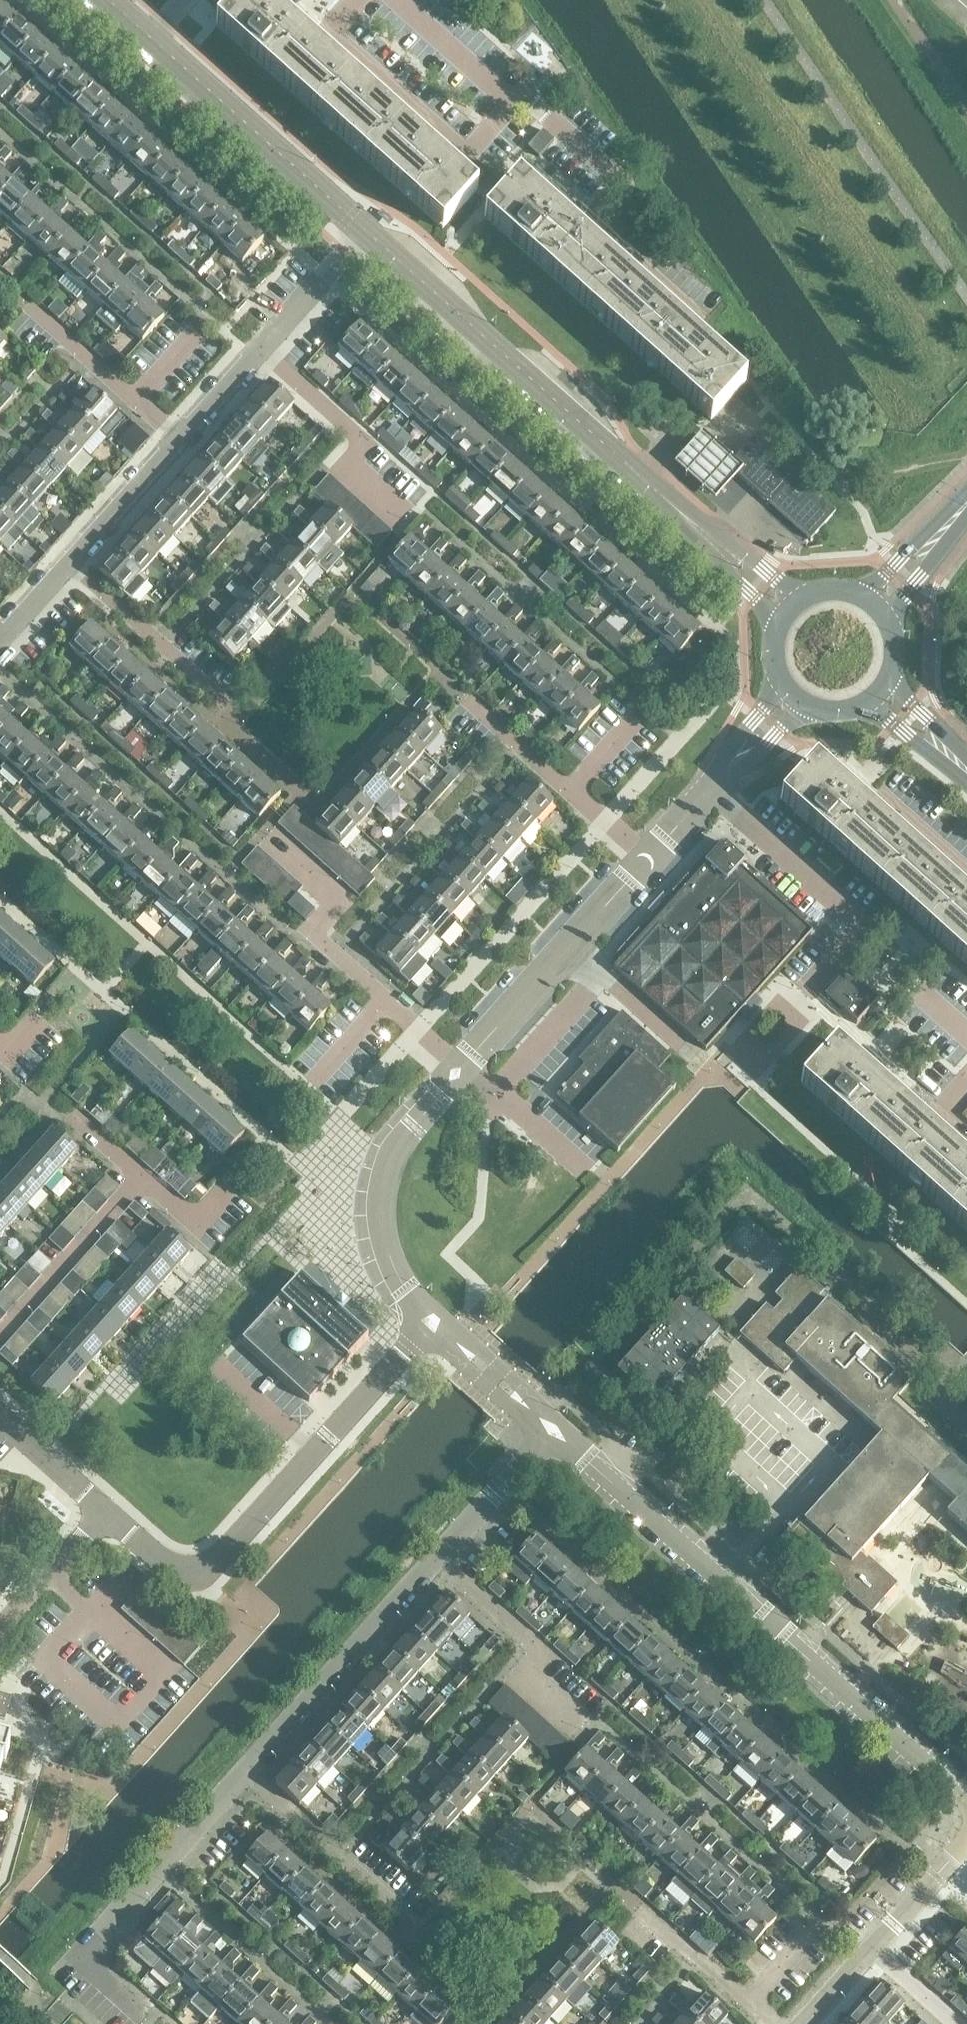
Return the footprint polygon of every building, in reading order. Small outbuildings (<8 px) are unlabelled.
[(216,27),(442,229),(477,190),(264,0),(241,0),(216,27)] [(0,1),(0,38),(19,18),(0,1)] [(19,18),(0,38),(0,45),(16,59),(38,35),(19,18)] [(56,51),(38,35),(16,59),(35,76),(56,51)] [(75,68),(56,51),(35,76),(53,93),(75,68)] [(94,85),(75,68),(53,93),(72,110),(94,85)] [(113,102),(94,85),(72,110),(91,126),(113,102)] [(132,119),(113,102),(91,126),(110,143),(132,119)] [(28,122),(33,116),(22,106),(17,112),(28,122)] [(28,122),(39,131),(44,126),(33,116),(28,122)] [(151,136),(132,119),(110,143),(129,160),(151,136)] [(543,130),(528,147),(539,157),(554,139),(543,130)] [(169,153),(151,136),(129,160),(148,177),(169,153)] [(80,137),(72,148),(91,162),(100,151),(80,137)] [(65,155),(70,149),(59,140),(54,145),(65,155)] [(0,153),(0,154),(6,159),(11,153),(5,147),(0,153)] [(65,155),(76,165),(81,159),(70,149),(65,155)] [(188,170),(169,153),(148,177),(166,194),(188,170)] [(24,164),(18,170),(25,176),(30,170),(24,164)] [(13,181),(0,169),(0,195),(13,181)] [(207,186),(188,170),(166,194),(185,211),(207,186)] [(103,189),(108,183),(97,173),(92,179),(103,189)] [(520,178),(485,217),(712,420),(747,382),(520,178)] [(0,195),(0,213),(10,222),(32,198),(13,181),(0,195)] [(42,181),(37,187),(44,193),(49,187),(42,181)] [(103,189),(114,199),(119,193),(108,183),(103,189)] [(226,203),(207,186),(185,211),(204,227),(226,203)] [(32,198),(10,222),(29,239),(51,215),(32,198)] [(61,198),(56,204),(62,210),(68,204),(61,198)] [(244,220),(226,203),(204,227),(223,244),(244,220)] [(140,223),(146,217),(135,207),(130,213),(140,223)] [(51,215),(29,239),(48,256),(70,232),(51,215)] [(80,215),(75,221),(81,227),(87,221),(80,215)] [(140,223),(152,233),(157,227),(146,217),(140,223)] [(265,238),(244,220),(223,244),(243,262),(262,241),(265,238)] [(70,232),(48,256),(67,273),(89,248),(70,232)] [(100,232),(94,238),(101,244),(106,238),(100,232)] [(178,257),(183,251),(172,241),(167,247),(178,257)] [(242,285),(272,251),(262,241),(243,262),(231,275),(242,285)] [(89,248),(67,273),(86,290),(108,265),(89,248)] [(118,249),(113,255),(119,261),(125,255),(118,249)] [(178,257),(189,267),(194,261),(183,251),(178,257)] [(108,265),(86,290),(105,307),(126,282),(108,265)] [(137,266),(132,272),(138,278),(143,272),(137,266)] [(21,284),(28,277),(23,273),(18,273),(14,278),(21,284)] [(211,275),(205,281),(216,291),(221,285),(211,275)] [(126,282),(105,307),(123,324),(145,299),(126,282)] [(156,283),(150,289),(157,294),(162,288),(156,283)] [(165,316),(145,299),(123,324),(143,341),(165,316)] [(93,319),(87,338),(102,344),(103,341),(111,344),(117,326),(93,319)] [(380,341),(360,324),(339,348),(358,365),(380,341)] [(380,341),(358,365),(377,382),(399,358),(380,341)] [(399,358),(377,382),(396,399),(417,375),(399,358)] [(26,380),(36,370),(31,364),(21,375),(26,380)] [(312,377),(323,387),(329,381),(317,371),(312,377)] [(417,375),(396,399),(415,416),(436,392),(417,375)] [(269,382),(252,401),(276,423),(294,403),(269,382)] [(93,390),(76,409),(99,431),(117,412),(93,390)] [(2,407),(12,396),(6,391),(0,398),(0,405),(2,407)] [(58,399),(64,404),(70,398),(64,392),(58,399)] [(436,392),(415,416),(434,433),(455,409),(436,392)] [(351,411),(356,406),(345,396),(339,401),(351,411)] [(252,401),(235,420),(260,442),(276,423),(252,401)] [(351,411),(361,421),(367,415),(356,406),(351,411)] [(99,431),(76,409),(59,428),(83,450),(99,431)] [(455,409),(434,433),(452,450),(474,426),(455,409)] [(41,418),(47,423),(53,416),(47,411),(41,418)] [(235,420),(218,439),(243,461),(260,442),(235,420)] [(323,430),(317,425),(307,436),(313,441),(323,430)] [(474,426),(452,450),(471,467),(493,443),(474,426)] [(83,450),(59,428),(42,447),(66,469),(83,450)] [(388,445),(393,439),(382,429),(377,435),(388,445)] [(25,436),(31,442),(36,435),(30,430),(25,436)] [(775,445),(773,443),(760,431),(754,438),(734,460),(734,470),(811,539),(836,511),(769,451),(775,445)] [(675,465),(717,501),(720,498),(731,484),(743,471),(702,435),(690,448),(678,462),(675,465)] [(218,439),(201,458),(226,480),(243,461),(218,439)] [(388,445),(399,455),(404,449),(393,439),(388,445)] [(493,443),(471,467),(490,484),(512,460),(493,443)] [(66,469),(42,447),(25,466),(49,488),(66,469)] [(7,456),(13,461),(19,455),(13,449),(7,456)] [(289,468),(298,457),(293,452),(283,463),(289,468)] [(201,458),(184,477),(209,499),(226,480),(201,458)] [(512,460),(490,484),(509,501),(531,477),(512,460)] [(289,468),(283,463),(273,474),(279,480),(289,468)] [(426,479),(431,473),(420,463),(415,469),(426,479)] [(49,488),(25,466),(8,485),(32,507),(49,488)] [(426,479),(437,489),(442,483),(431,473),(426,479)] [(314,493),(323,501),(339,483),(330,475),(314,493)] [(184,477),(168,496),(192,518),(209,499),(184,477)] [(531,477),(509,501),(528,518),(549,494),(531,477)] [(339,483),(323,501),(328,505),(332,509),(348,491),(339,483)] [(8,485),(0,494),(0,512),(15,525),(32,507),(8,485)] [(255,506),(265,495),(259,490),(249,501),(255,506)] [(348,491),(332,509),(341,517),(357,499),(348,491)] [(549,494),(528,518),(547,535),(568,511),(549,494)] [(168,496),(151,515),(175,537),(192,518),(168,496)] [(464,513),(469,507),(458,497),(453,503),(464,513)] [(357,499),(341,517),(350,525),(366,507),(357,499)] [(255,506),(249,501),(239,512),(245,517),(255,506)] [(341,517),(332,509),(328,505),(311,525),(335,546),(352,527),(350,525),(341,517)] [(299,519),(305,513),(299,507),(293,514),(299,519)] [(366,507),(350,525),(352,527),(359,533),(375,515),(366,507)] [(464,513),(474,523),(480,517),(469,507),(464,513)] [(568,511),(547,535),(565,552),(587,528),(568,511)] [(0,512),(0,546),(1,547),(3,544),(8,549),(23,533),(15,525),(0,512)] [(151,515),(134,534),(158,556),(175,537),(151,515)] [(368,541),(384,523),(375,515),(359,533),(368,541)] [(422,522),(416,528),(423,533),(428,528),(422,522)] [(393,531),(384,523),(368,541),(377,549),(393,531)] [(335,546),(311,525),(294,544),(318,565),(335,546)] [(277,533),(282,538),(289,531),(283,526),(277,533)] [(221,544),(230,533),(225,528),(215,539),(221,544)] [(587,528),(565,552),(584,569),(606,545),(587,528)] [(502,547),(507,541),(495,531),(490,537),(502,547)] [(134,534),(117,553),(141,574),(158,556),(134,534)] [(431,555),(412,538),(390,562),(409,580),(431,555)] [(441,538),(435,544),(442,550),(447,544),(441,538)] [(221,544),(215,539),(205,550),(211,555),(221,544)] [(502,547),(512,556),(517,550),(507,541),(502,547)] [(318,565),(294,544),(277,563),(301,584),(318,565)] [(260,552),(266,557),(272,550),(266,545),(260,552)] [(606,545),(584,569),(603,586),(625,562),(606,545)] [(141,574),(117,553),(99,572),(124,594),(141,574)] [(450,572),(431,555),(409,580),(428,597),(450,572)] [(459,555),(454,561),(461,567),(466,561),(459,555)] [(625,562),(603,586),(622,603),(644,578),(625,562)] [(301,584),(277,563),(260,582),(284,603),(301,584)] [(248,576),(254,570),(248,564),(242,571),(248,576)] [(187,581),(197,571),(191,565),(181,576),(187,581)] [(539,581),(545,575),(533,565),(528,571),(539,581)] [(450,572),(428,597),(447,614),(469,590),(450,572)] [(478,572),(473,578),(480,584),(485,578),(478,572)] [(539,581),(550,590),(555,584),(545,575),(539,581)] [(187,581),(181,576),(171,587),(177,593),(187,581)] [(644,578),(622,603),(641,619),(662,595),(644,578)] [(284,603),(260,582),(243,600),(267,622),(284,603)] [(226,590),(231,595),(238,588),(232,583),(226,590)] [(499,601),(504,595),(498,589),(492,595),(499,601)] [(488,607),(469,590),(447,614),(466,631),(488,607)] [(662,595),(641,619),(660,636),(681,612),(662,595)] [(571,599),(566,604),(577,615),(582,609),(571,599)] [(267,622),(243,600),(226,619),(250,641),(267,622)] [(209,609),(215,614),(221,607),(215,602),(209,609)] [(157,603),(147,615),(153,620),(163,609),(157,603)] [(516,606),(511,612),(518,618),(523,612),(516,606)] [(507,624),(488,607),(466,631),(485,648),(507,624)] [(582,609),(577,615),(588,624),(593,618),(582,609)] [(701,630),(681,612),(660,636),(679,654),(701,630)] [(250,641),(226,619),(208,639),(232,660),(250,641)] [(192,628),(198,633),(204,626),(198,621),(192,628)] [(535,623),(530,629),(536,635),(542,629),(535,623)] [(70,648),(89,666),(111,641),(91,624),(70,648)] [(526,641),(507,624),(485,648),(504,665),(526,641)] [(615,648),(620,643),(608,632),(603,638),(615,648)] [(554,640),(549,646),(555,652),(561,646),(554,640)] [(111,641),(89,666),(108,683),(130,658),(111,641)] [(545,658),(526,641),(504,665),(523,682),(545,658)] [(615,648),(625,658),(630,652),(620,643),(615,648)] [(573,656),(568,663),(574,669),(580,662),(573,656)] [(130,658),(108,683),(127,699),(148,675),(130,658)] [(564,675),(545,658),(523,682),(542,699),(564,675)] [(652,682),(658,676),(646,666),(641,672),(652,682)] [(43,677),(54,687),(59,681),(48,671),(43,677)] [(592,673),(586,679),(593,685),(599,679),(592,673)] [(148,675),(127,699),(145,716),(167,692),(148,675)] [(583,692),(564,675),(542,699),(561,716),(583,692)] [(0,689),(0,695),(4,698),(9,692),(2,687),(0,689)] [(167,692),(145,716),(164,733),(186,709),(167,692)] [(583,692),(561,716),(580,734),(602,710),(583,692)] [(81,712),(87,706),(75,696),(70,702),(81,712)] [(21,704),(16,710),(22,715),(28,709),(21,704)] [(81,712),(92,721),(97,716),(87,706),(81,712)] [(186,709),(164,733),(183,750),(205,726),(186,709)] [(418,711),(400,730),(425,752),(442,733),(418,711)] [(0,712),(0,732),(10,721),(0,712)] [(518,720),(511,713),(505,720),(512,727),(518,720)] [(40,720),(35,726),(41,732),(47,726),(40,720)] [(0,732),(0,755),(7,761),(4,764),(5,765),(29,737),(10,721),(0,732)] [(205,726),(183,750),(202,767),(224,743),(205,726)] [(119,746),(124,740),(113,729),(108,735),(119,746)] [(539,736),(531,729),(524,738),(531,744),(539,736)] [(400,730),(383,749),(408,771),(425,752),(400,730)] [(29,737),(5,765),(7,766),(9,763),(25,778),(22,781),(23,782),(48,754),(29,737)] [(59,737),(53,743),(60,749),(65,743),(59,737)] [(119,746),(130,755),(135,749),(124,740),(119,746)] [(564,749),(553,740),(547,748),(557,757),(564,749)] [(224,743),(202,767),(221,784),(242,760),(224,743)] [(408,771),(383,749),(367,768),(391,790),(408,771)] [(48,754),(23,782),(25,783),(28,780),(44,794),(41,798),(42,799),(67,771),(48,754)] [(78,754),(72,760),(79,766),(84,760),(78,754)] [(472,760),(466,755),(456,766),(462,771),(472,760)] [(242,760),(221,784),(239,801),(240,800),(261,777),(242,760)] [(782,801),(966,967),(966,909),(869,820),(858,811),(851,804),(857,797),(843,784),(837,792),(827,783),(812,769),(817,763),(816,762),(807,773),(782,800),(782,801)] [(157,779),(162,774),(151,764),(146,770),(157,779)] [(452,768),(449,765),(444,771),(449,775),(442,782),(448,787),(462,771),(456,766),(452,768)] [(391,790),(367,768),(350,787),(374,809),(391,790)] [(67,771),(42,799),(44,800),(47,797),(63,811),(60,814),(61,815),(85,788),(83,786),(67,771)] [(85,788),(61,815),(63,816),(65,813),(82,829),(79,832),(80,832),(104,805),(90,792),(98,783),(97,783),(103,777),(96,771),(83,786),(85,788)] [(157,779),(168,789),(173,783),(162,774),(157,779)] [(261,777),(240,800),(239,801),(259,819),(281,794),(261,777)] [(432,793),(438,798),(448,787),(442,782),(432,793)] [(529,782),(513,800),(512,801),(538,825),(540,823),(538,821),(554,803),(529,782)] [(494,790),(500,795),(506,788),(500,783),(494,790)] [(350,787),(338,800),(333,806),(357,828),(374,809),(350,787)] [(115,788),(110,794),(116,800),(122,793),(115,788)] [(422,804),(428,809),(438,798),(432,793),(422,804)] [(189,797),(186,800),(183,803),(194,813),(200,807),(189,797)] [(512,801),(495,820),(519,842),(536,823),(538,825),(512,801)] [(477,808),(483,814),(489,807),(483,802),(477,808)] [(104,805),(80,832),(82,834),(85,831),(101,845),(98,849),(123,822),(104,805)] [(135,805),(129,811),(136,817),(141,811),(135,805)] [(294,806),(278,824),(287,832),(303,814),(294,806)] [(357,828),(333,806),(315,825),(321,830),(330,838),(339,847),(357,828)] [(200,807),(194,813),(205,823),(211,817),(200,807)] [(315,825),(303,814),(287,832),(305,848),(321,830),(315,825)] [(405,836),(414,825),(408,819),(399,830),(405,836)] [(495,820),(478,839),(502,861),(504,863),(506,860),(504,858),(519,842),(495,820)] [(460,827),(466,833),(472,826),(466,821),(460,827)] [(123,822),(98,849),(101,851),(104,848),(120,862),(117,865),(118,866),(142,839),(123,822)] [(153,822),(148,828),(154,834),(160,828),(153,822)] [(330,838),(321,830),(305,848),(314,856),(330,838)] [(405,836),(399,830),(389,841),(395,847),(405,836)] [(221,838),(232,848),(238,842),(227,832),(221,838)] [(172,838),(166,844),(173,850),(178,844),(172,838)] [(330,838),(314,856),(323,864),(339,847),(330,838)] [(142,839),(118,866),(119,868),(122,865),(139,879),(136,882),(137,883),(161,856),(142,839)] [(478,839),(461,858),(485,879),(487,881),(489,879),(487,877),(502,861),(478,839)] [(443,846),(449,852),(455,845),(449,840),(443,846)] [(770,978),(803,942),(812,932),(761,886),(739,867),(744,862),(725,844),(613,968),(618,972),(621,975),(672,1020),(684,1031),(690,1036),(705,1050),(707,1048),(744,1007),(757,992),(770,978)] [(258,847),(241,865),(251,873),(267,855),(258,847)] [(348,855),(339,847),(323,864),(332,872),(348,855)] [(190,855),(185,861),(192,867),(197,861),(190,855)] [(267,855),(251,873),(260,881),(276,863),(267,855)] [(348,855),(332,872),(341,880),(357,863),(348,855)] [(161,856),(137,883),(138,885),(141,882),(157,896),(154,899),(155,900),(180,873),(161,856)] [(374,858),(364,869),(366,871),(370,874),(380,863),(374,858)] [(461,858),(444,876),(470,900),(472,898),(470,896),(485,879),(461,858)] [(426,865),(432,871),(438,864),(432,859),(426,865)] [(276,863),(260,881),(268,889),(285,871),(276,863)] [(357,863),(341,880),(350,888),(366,871),(364,869),(357,863)] [(285,871),(268,889),(277,897),(294,879),(285,871)] [(366,871),(350,888),(359,897),(375,879),(370,874),(366,871)] [(209,872),(204,878),(210,884),(216,878),(209,872)] [(180,873),(155,900),(157,901),(159,898),(176,913),(173,916),(174,917),(198,890),(180,873)] [(444,876),(427,895),(451,917),(453,919),(455,917),(453,915),(468,899),(470,901),(470,900),(444,876)] [(409,884),(415,889),(421,883),(415,877),(409,884)] [(294,879),(277,897),(286,905),(303,887),(294,879)] [(533,888),(523,879),(505,898),(516,908),(533,888)] [(228,889),(223,895),(230,901),(235,895),(228,889)] [(198,890),(174,917),(176,918),(178,915),(195,931),(193,933),(193,934),(217,907),(198,890)] [(427,895),(410,914),(434,936),(436,938),(438,936),(436,934),(451,917),(427,895)] [(297,896),(287,906),(305,922),(315,911),(297,896)] [(393,903),(399,908),(404,902),(398,896),(393,903)] [(217,907),(193,934),(195,935),(198,933),(214,947),(212,950),(236,924),(217,907)] [(247,907),(242,912),(249,918),(254,913),(247,907)] [(410,914),(393,933),(417,955),(420,957),(421,955),(419,952),(434,936),(410,914)] [(16,930),(0,915),(0,947),(16,930)] [(376,922),(382,927),(388,920),(382,915),(376,922)] [(266,923),(261,929),(267,935),(273,929),(266,923)] [(236,924),(212,950),(214,952),(216,949),(233,964),(230,967),(231,967),(255,941),(236,924)] [(0,947),(0,957),(14,970),(35,946),(16,930),(0,947)] [(417,955),(393,933),(375,952),(399,974),(417,955)] [(359,941),(365,946),(371,939),(365,934),(359,941)] [(285,940),(280,946),(286,952),(292,946),(285,940)] [(255,941),(231,967),(233,969),(235,966),(251,981),(249,984),(250,984),(274,958),(255,941)] [(35,946),(14,970),(33,987),(54,964),(35,946)] [(293,975),(268,1001),(270,1003),(273,1000),(289,1015),(286,1018),(287,1018),(311,992),(299,981),(305,975),(305,969),(310,963),(304,957),(290,972),(293,975)] [(274,958),(250,984),(251,986),(254,983),(270,998),(268,1001),(293,975),(290,972),(274,958)] [(452,974),(437,959),(431,966),(446,981),(452,974)] [(846,972),(824,996),(856,1024),(878,1001),(846,972)] [(323,974),(317,980),(324,986),(329,980),(323,974)] [(431,997),(420,989),(412,998),(422,1007),(431,997)] [(311,992),(287,1018),(289,1020),(291,1017),(309,1033),(331,1009),(311,992)] [(621,1013),(587,1050),(586,1052),(592,1057),(557,1097),(580,1117),(578,1119),(616,1153),(674,1088),(656,1072),(670,1056),(621,1013)] [(131,1033),(110,1056),(129,1073),(150,1050),(131,1033)] [(801,1083),(966,1232),(966,1172),(871,1086),(877,1079),(864,1067),(857,1074),(831,1050),(836,1045),(835,1045),(801,1083)] [(150,1050),(129,1073),(148,1090),(168,1067),(150,1050)] [(168,1067),(148,1090),(166,1106),(187,1083),(168,1067)] [(187,1083),(166,1106),(177,1116),(172,1122),(180,1128),(185,1123),(205,1100),(187,1083)] [(71,1098),(78,1104),(90,1091),(83,1084),(71,1098)] [(205,1100),(185,1123),(203,1140),(224,1117),(205,1100)] [(109,1132),(121,1119),(114,1113),(102,1126),(109,1132)] [(224,1117),(203,1140),(222,1157),(243,1134),(224,1117)] [(109,1132),(116,1138),(128,1125),(121,1119),(109,1132)] [(54,1130),(36,1149),(60,1170),(77,1151),(54,1130)] [(146,1166),(159,1152),(152,1146),(140,1160),(146,1166)] [(36,1149),(20,1168),(43,1189),(60,1170),(36,1149)] [(146,1166),(153,1172),(165,1158),(159,1152),(146,1166)] [(20,1168),(3,1187),(26,1208),(43,1189),(20,1168)] [(190,1180),(177,1194),(184,1200),(197,1186),(190,1180)] [(0,1190),(0,1219),(9,1227),(26,1208),(3,1187),(0,1190)] [(88,1195),(102,1208),(108,1201),(94,1189),(88,1195)] [(82,1202),(96,1214),(102,1208),(88,1195),(82,1202)] [(148,1214),(134,1202),(128,1209),(142,1221),(148,1214)] [(9,1227),(0,1219),(0,1237),(9,1227)] [(55,1233),(68,1245),(74,1238),(61,1226),(55,1233)] [(167,1232),(149,1251),(173,1272),(190,1253),(167,1232)] [(49,1240),(62,1252),(68,1245),(55,1233),(49,1240)] [(100,1240),(114,1252),(120,1245),(106,1233),(100,1240)] [(100,1240),(94,1246),(108,1259),(114,1252),(100,1240)] [(173,1272),(149,1251),(132,1270),(156,1291),(173,1272)] [(742,1289),(754,1275),(736,1259),(723,1273),(742,1289)] [(20,1271),(34,1283),(40,1277),(27,1264),(20,1271)] [(897,1397),(913,1379),(885,1354),(886,1352),(865,1333),(864,1335),(841,1314),(844,1310),(798,1269),(774,1295),(782,1302),(773,1311),(766,1305),(739,1334),(783,1373),(796,1359),(881,1435),(856,1463),(854,1461),(841,1476),(843,1477),(816,1507),(813,1504),(778,1543),(828,1589),(838,1578),(844,1583),(841,1587),(871,1614),(897,1584),(861,1552),(928,1478),(956,1502),(946,1513),(966,1532),(966,1460),(897,1397)] [(156,1291),(132,1270),(116,1289),(139,1310),(156,1291)] [(14,1278),(28,1290),(34,1283),(20,1271),(14,1278)] [(66,1278),(80,1290),(86,1283),(72,1271),(66,1278)] [(300,1277),(242,1341),(309,1402),(367,1339),(342,1315),(346,1310),(340,1304),(336,1309),(300,1277)] [(66,1278),(60,1284),(74,1297),(80,1290),(66,1278)] [(139,1310),(116,1289),(99,1308),(122,1329),(139,1310)] [(122,1329),(99,1308),(89,1319),(83,1315),(76,1322),(82,1327),(105,1348),(122,1329)] [(32,1315),(46,1328),(52,1321),(38,1309),(32,1315)] [(32,1315),(26,1322),(40,1334),(46,1328),(32,1315)] [(105,1348),(82,1327),(65,1346),(88,1367),(105,1348)] [(88,1367),(65,1346),(48,1365),(71,1386),(88,1367)] [(12,1366),(18,1359),(4,1347),(0,1351),(0,1355),(12,1366)] [(48,1365),(31,1384),(54,1405),(71,1386),(48,1365)] [(535,1535),(513,1559),(533,1577),(555,1553),(535,1535)] [(555,1553),(533,1577),(552,1594),(574,1569),(555,1553)] [(574,1569),(552,1594),(570,1611),(592,1586),(574,1569)] [(488,1588),(499,1598),(505,1592),(494,1582),(488,1588)] [(592,1586),(570,1611),(589,1628),(611,1603),(592,1586)] [(121,1610),(130,1618),(146,1600),(137,1592),(121,1610)] [(445,1593),(428,1613),(452,1635),(469,1615),(445,1593)] [(146,1600),(130,1618),(139,1626),(155,1608),(146,1600)] [(611,1603),(589,1628),(608,1645),(630,1620),(611,1603)] [(526,1622),(532,1616),(521,1606),(515,1612),(526,1622)] [(155,1608),(139,1626),(148,1634),(164,1616),(155,1608)] [(428,1613),(411,1631),(435,1653),(452,1635),(428,1613)] [(884,1614),(872,1628),(896,1649),(908,1635),(884,1614)] [(164,1616),(148,1634),(157,1642),(173,1624),(164,1616)] [(526,1622),(537,1632),(543,1626),(532,1616),(526,1622)] [(630,1620),(608,1645),(627,1662),(649,1637),(630,1620)] [(173,1624),(157,1642),(165,1650),(182,1632),(173,1624)] [(411,1631),(394,1650),(418,1672),(435,1653),(411,1631)] [(182,1632),(165,1650),(174,1657),(191,1640),(182,1632)] [(489,1652),(499,1641),(493,1636),(483,1647),(489,1652)] [(649,1637),(627,1662),(646,1678),(668,1654),(649,1637)] [(191,1640),(174,1657),(183,1666),(184,1665),(199,1648),(191,1640)] [(564,1656),(569,1650),(558,1640),(553,1646),(564,1656)] [(394,1650),(377,1669),(401,1691),(418,1672),(394,1650)] [(564,1656),(575,1666),(580,1660),(569,1650),(564,1656)] [(668,1654),(646,1678),(665,1695),(687,1671),(668,1654)] [(458,1674),(464,1680),(474,1668),(468,1663),(458,1674)] [(377,1669),(360,1688),(385,1710),(401,1691),(377,1669)] [(687,1671),(665,1695),(683,1712),(705,1688),(687,1671)] [(442,1693),(448,1698),(464,1680),(458,1674),(442,1693)] [(601,1690),(607,1684),(596,1674),(591,1680),(601,1690)] [(601,1690),(613,1700),(618,1694),(607,1684),(601,1690)] [(505,1686),(489,1703),(498,1711),(514,1694),(505,1686)] [(360,1688),(343,1707),(368,1729),(385,1710),(360,1688)] [(705,1688),(683,1712),(702,1729),(724,1705),(705,1688)] [(4,1720),(10,1697),(0,1694),(0,1719),(4,1720)] [(514,1694),(498,1711),(503,1716),(507,1719),(523,1702),(514,1694)] [(431,1717),(441,1706),(435,1701),(425,1712),(431,1717)] [(523,1702),(507,1719),(516,1727),(532,1710),(523,1702)] [(724,1705),(702,1729),(721,1746),(743,1722),(724,1705)] [(343,1707),(326,1726),(351,1748),(368,1729),(343,1707)] [(639,1724),(645,1718),(634,1708),(628,1714),(639,1724)] [(532,1710),(516,1727),(525,1735),(540,1717),(532,1710)] [(431,1717),(425,1712),(415,1723),(421,1728),(431,1717)] [(503,1716),(485,1735),(510,1757),(512,1759),(515,1756),(512,1754),(527,1737),(525,1735),(516,1727),(507,1719),(503,1716)] [(525,1735),(527,1737),(533,1743),(549,1725),(540,1717),(525,1735)] [(474,1718),(468,1724),(474,1730),(480,1723),(474,1718)] [(639,1724),(650,1734),(656,1728),(645,1718),(639,1724)] [(743,1722),(721,1746),(740,1763),(762,1739),(743,1722)] [(549,1725),(533,1743),(542,1751),(558,1733),(549,1725)] [(326,1726),(309,1744),(334,1766),(351,1748),(326,1726)] [(558,1733),(542,1751),(551,1758),(567,1741),(558,1733)] [(605,1738),(598,1733),(593,1739),(599,1744),(605,1738)] [(485,1735),(468,1754),(493,1776),(496,1778),(498,1775),(495,1773),(510,1757),(485,1735)] [(458,1737),(452,1743),(458,1748),(464,1742),(458,1737)] [(397,1755),(406,1744),(400,1739),(391,1749),(397,1755)] [(762,1739),(740,1763),(759,1780),(781,1756),(762,1739)] [(9,1743),(0,1741),(0,1778),(9,1743)] [(677,1757),(682,1752),(671,1742),(666,1748),(677,1757)] [(309,1744),(293,1763),(317,1785),(334,1766),(309,1744)] [(397,1755),(391,1749),(381,1761),(387,1766),(397,1755)] [(605,1767),(586,1749),(561,1776),(564,1779),(567,1776),(583,1790),(580,1793),(581,1794),(605,1767)] [(617,1750),(612,1755),(618,1761),(623,1755),(617,1750)] [(677,1757),(688,1767),(693,1762),(682,1752),(677,1757)] [(468,1754),(452,1773),(476,1795),(479,1797),(481,1794),(479,1792),(493,1776),(468,1754)] [(441,1755),(435,1762),(441,1767),(447,1761),(441,1755)] [(781,1756),(759,1780),(778,1797),(799,1773),(781,1756)] [(317,1785),(293,1763),(275,1783),(300,1805),(317,1785)] [(636,1766),(630,1772),(637,1778),(642,1772),(636,1766)] [(605,1767),(581,1794),(583,1796),(585,1793),(602,1808),(599,1810),(600,1811),(624,1784),(605,1767)] [(452,1773),(435,1792),(459,1814),(462,1816),(464,1813),(462,1811),(476,1795),(452,1773)] [(799,1773),(778,1797),(796,1814),(818,1790),(799,1773)] [(424,1775),(418,1782),(424,1787),(429,1780),(424,1775)] [(363,1792),(373,1782),(367,1776),(357,1787),(363,1792)] [(714,1791),(719,1785),(709,1776),(703,1782),(714,1791)] [(656,1795),(661,1789),(654,1783),(649,1789),(656,1795)] [(624,1784),(600,1811),(602,1813),(604,1810),(620,1824),(618,1827),(619,1828),(643,1801),(624,1784)] [(714,1791),(726,1801),(731,1795),(719,1785),(714,1791)] [(363,1792),(357,1787),(347,1799),(353,1804),(363,1792)] [(818,1790),(796,1814),(815,1831),(837,1806),(818,1790)] [(435,1792),(432,1795),(418,1811),(442,1833),(445,1835),(448,1832),(445,1830),(459,1814),(435,1792)] [(407,1794),(401,1801),(407,1806),(413,1799),(407,1794)] [(673,1800),(668,1806),(674,1812),(680,1806),(673,1800)] [(643,1801),(619,1828),(621,1830),(623,1827),(639,1841),(637,1844),(637,1845),(662,1818),(643,1801)] [(837,1806),(815,1831),(834,1848),(856,1823),(837,1806)] [(752,1825),(758,1819),(747,1810),(741,1816),(752,1825)] [(418,1811),(401,1830),(425,1852),(428,1854),(431,1851),(428,1849),(442,1833),(418,1811)] [(390,1813),(384,1819),(390,1825),(396,1818),(390,1813)] [(323,1826),(328,1831),(338,1820),(332,1815),(323,1826)] [(693,1829),(698,1823),(692,1817),(687,1823),(693,1829)] [(662,1818),(637,1845),(639,1847),(642,1844),(659,1859),(681,1835),(662,1818)] [(752,1825),(763,1835),(769,1829),(758,1819),(752,1825)] [(856,1823),(834,1848),(853,1865),(875,1841),(856,1823)] [(266,1835),(260,1830),(254,1837),(259,1842),(266,1835)] [(425,1852),(401,1830),(384,1850),(411,1874),(413,1871),(411,1869),(425,1852)] [(368,1838),(374,1844),(379,1837),(374,1832),(368,1838)] [(712,1846),(718,1840),(711,1834),(706,1840),(712,1846)] [(245,1859),(264,1877),(286,1853),(267,1835),(245,1859)] [(681,1835),(659,1859),(656,1862),(659,1864),(661,1861),(677,1875),(675,1878),(675,1879),(700,1851),(681,1835)] [(790,1859),(795,1853),(784,1843),(779,1849),(790,1859)] [(700,1851),(675,1879),(677,1881),(680,1878),(696,1892),(694,1895),(694,1896),(718,1869),(700,1851)] [(730,1851),(725,1857),(731,1863),(736,1857),(730,1851)] [(286,1853),(264,1877),(283,1894),(305,1870),(286,1853)] [(790,1859),(801,1869),(806,1863),(795,1853),(790,1859)] [(737,1886),(713,1912),(715,1914),(717,1912),(733,1926),(731,1929),(732,1929),(756,1902),(754,1900),(745,1893),(748,1890),(748,1882),(755,1874),(749,1868),(735,1883),(737,1886)] [(718,1869),(694,1896),(696,1898),(699,1895),(714,1909),(712,1912),(713,1912),(737,1886),(735,1883),(718,1869)] [(305,1870),(283,1894),(302,1911),(324,1887),(305,1870)] [(828,1894),(833,1887),(822,1878),(817,1884),(828,1894)] [(219,1889),(230,1898),(235,1892),(224,1883),(219,1889)] [(767,1885),(762,1891),(769,1897),(774,1891),(767,1885)] [(324,1887),(302,1911),(321,1928),(342,1904),(324,1887)] [(177,1900),(172,1905),(178,1911),(184,1906),(177,1900)] [(756,1902),(732,1929),(734,1931),(736,1929),(754,1944),(776,1920),(756,1902)] [(342,1904),(321,1928),(339,1945),(361,1920),(342,1904)] [(256,1923),(262,1917),(251,1907),(245,1913),(256,1923)] [(185,1933),(165,1916),(141,1943),(144,1945),(146,1943),(162,1957),(160,1960),(160,1961),(185,1933)] [(196,1916),(190,1922),(197,1928),(202,1922),(196,1916)] [(256,1923),(267,1933),(273,1927),(262,1917),(256,1923)] [(361,1920),(339,1945),(358,1962),(380,1937),(361,1920)] [(593,1922),(576,1941),(600,1963),(618,1944),(593,1922)] [(949,1950),(966,1966),(966,1930),(949,1950)] [(185,1933),(160,1961),(162,1962),(165,1959),(181,1974),(179,1977),(204,1950),(185,1933)] [(214,1933),(209,1939),(216,1945),(221,1939),(214,1933)] [(380,1937),(358,1962),(377,1979),(399,1954),(380,1937)] [(294,1957),(299,1951),(288,1941),(283,1947),(294,1957)] [(576,1941),(559,1960),(583,1982),(600,1963),(576,1941)] [(204,1950),(179,1977),(181,1979),(183,1976),(200,1991),(197,1994),(198,1994),(222,1967),(204,1950)] [(233,1950),(228,1956),(234,1962),(240,1956),(233,1950)] [(294,1957),(305,1966),(310,1960),(299,1951),(294,1957)] [(399,1954),(377,1979),(396,1996),(417,1971),(399,1954)] [(559,1960),(542,1979),(566,2001),(574,2008),(591,1989),(583,1982),(559,1960)] [(638,1982),(648,1971),(642,1966),(632,1977),(638,1982)] [(222,1967),(198,1994),(200,1996),(202,1993),(218,2008),(216,2010),(217,2011),(241,1984),(222,1967)] [(252,1967),(247,1973),(253,1978),(258,1973),(252,1967)] [(417,1971),(396,1996),(414,2013),(436,1988),(417,1971)] [(939,1982),(928,1972),(922,1978),(933,1988),(939,1982)] [(332,1991),(337,1985),(326,1975),(321,1981),(332,1991)] [(542,1979),(525,1998),(549,2020),(566,2001),(542,1979)] [(271,1983),(265,1989),(272,1995),(277,1989),(271,1983)] [(217,2011),(219,2012),(221,2010),(236,2023),(239,2023),(260,2001),(241,1984),(217,2011)] [(880,1984),(863,2004),(886,2023),(889,2023),(905,2006),(880,1984)] [(332,1991),(343,2001),(348,1995),(337,1985),(332,1991)] [(414,2013),(406,2022),(408,2023),(413,2023),(414,2023),(415,2023),(439,2023),(456,2006),(436,1988),(414,2013)] [(614,2010),(624,1999),(618,1993),(608,2004),(614,2010)] [(685,2014),(696,2023),(720,2023),(727,2017),(702,1995),(685,2014)] [(668,2002),(674,2008),(680,2001),(674,1996),(668,2002)] [(961,2013),(966,2007),(955,1997),(949,2003),(961,2013)] [(525,1998),(508,2017),(516,2023),(546,2023),(549,2020),(525,1998)] [(291,2012),(296,2006),(289,2000),(284,2006),(291,2012)] [(239,2023),(273,2023),(279,2018),(260,2001),(239,2023)] [(614,2010),(608,2004),(598,2015),(604,2021),(614,2010)] [(863,2004),(846,2022),(848,2023),(886,2023),(863,2004)] [(375,2019),(364,2009),(359,2015),(369,2023),(370,2023),(375,2019)] [(685,2014),(676,2023),(696,2023),(685,2014)] [(655,2023),(660,2023),(663,2020),(657,2015),(651,2021),(655,2023)]
